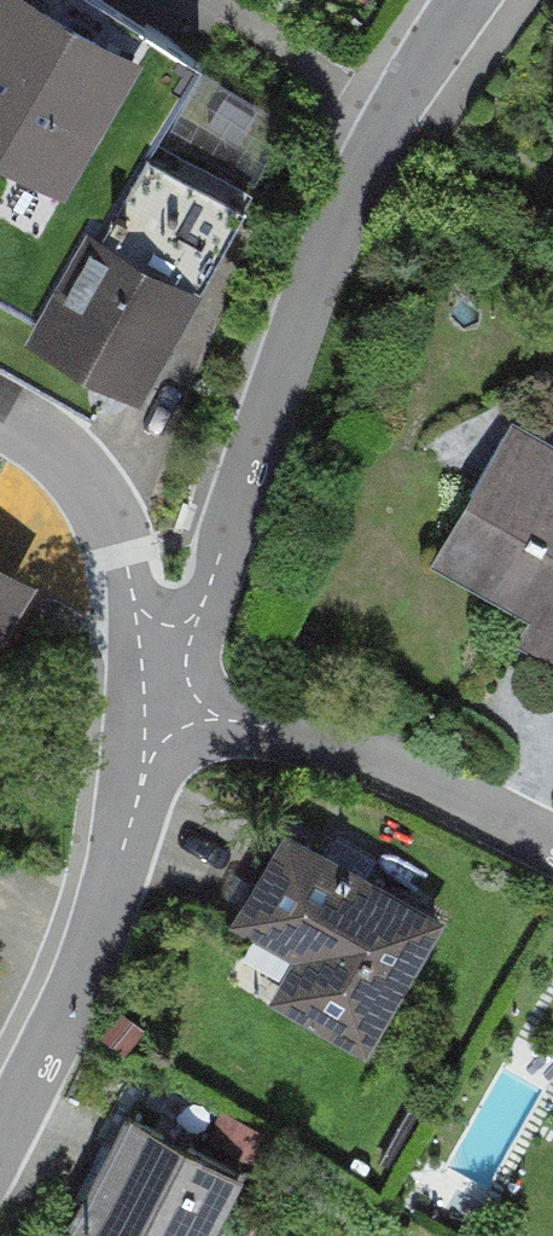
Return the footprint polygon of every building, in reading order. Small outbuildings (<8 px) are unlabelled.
[(42,204),(118,64),(0,0),(0,181),(42,204)] [(29,353),(132,410),(241,213),(137,156),(29,353)] [(490,430),(415,563),(552,640),(552,466),(490,430)] [(0,518),(0,637),(51,546),(0,518)] [(452,928),(282,832),(200,978),(370,1074),(452,928)] [(120,1110),(47,1235),(48,1235),(215,1235),(245,1183),(120,1110)] [(537,1141),(552,1150),(552,1114),(537,1141)]
